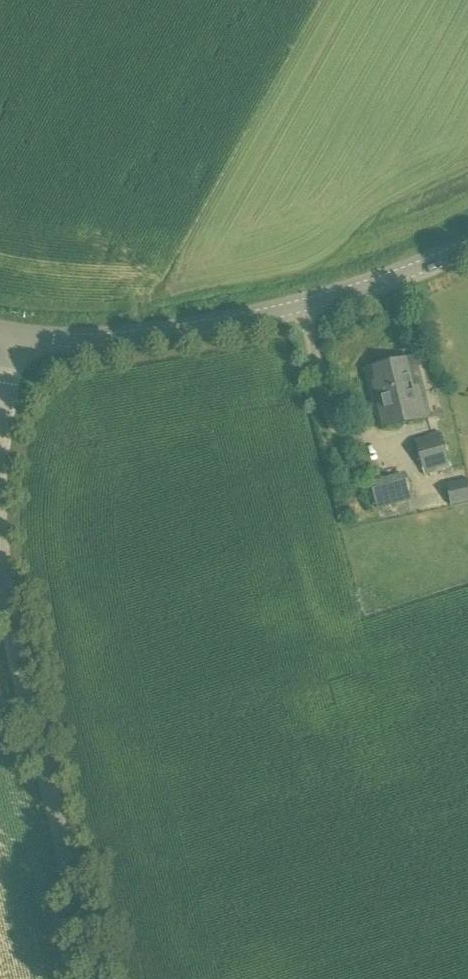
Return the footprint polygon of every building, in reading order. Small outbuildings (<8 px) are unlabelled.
[(415,392),(407,358),(372,366),(375,381),(371,382),(375,402),(380,425),(424,416),(419,391),(415,392)] [(424,476),(430,475),(428,470),(451,463),(441,431),(413,439),(424,476)] [(378,494),(412,487),(409,472),(375,479),(378,494)] [(467,501),(467,478),(445,483),(450,505),(467,501)]
